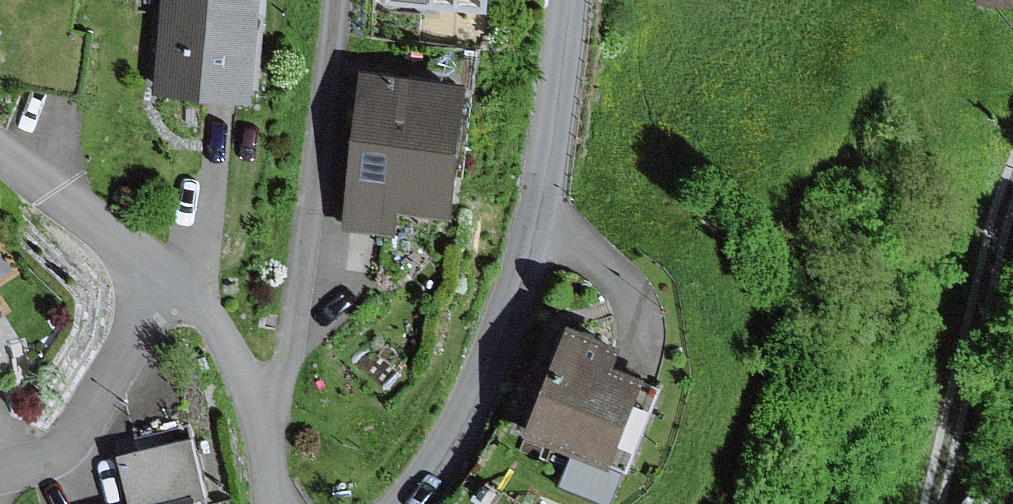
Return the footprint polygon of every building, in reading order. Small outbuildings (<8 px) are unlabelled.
[(159,89),(257,97),(264,0),(165,0),(159,89)] [(474,78),(364,65),(346,226),(400,232),(403,207),(459,214),(474,78)] [(628,339),(573,318),(530,429),(629,467),(663,378),(619,361),(628,339)] [(11,366),(0,326),(0,369),(11,366)] [(133,503),(145,503),(198,490),(212,487),(199,433),(120,453),(133,503)] [(198,490),(145,503),(202,503),(198,490)]
